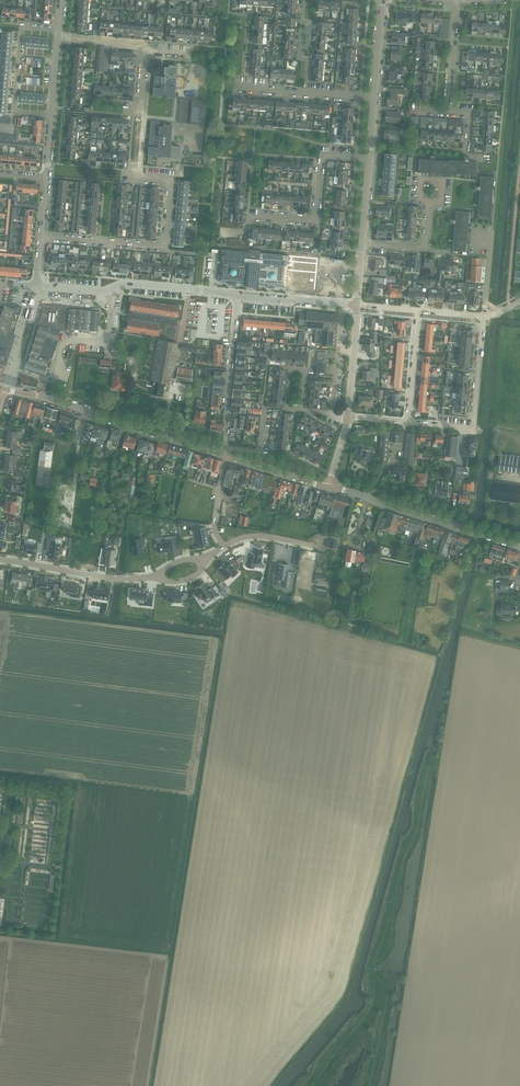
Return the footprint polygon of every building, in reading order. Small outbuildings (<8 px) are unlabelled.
[(315,5),(314,12),(318,12),(318,10),(325,11),(326,1),(319,0),(319,5),(315,5)] [(44,5),(44,12),(52,13),(52,6),(44,5)] [(2,16),(9,16),(10,8),(3,8),(2,16)] [(397,12),(397,21),(397,25),(406,26),(407,22),(411,22),(416,22),(417,11),(412,11),(407,10),(407,13),(397,12)] [(99,31),(106,32),(108,19),(101,18),(99,31)] [(77,29),(86,30),(89,30),(90,23),(87,23),(77,22),(77,29)] [(167,26),(166,33),(170,33),(169,37),(176,38),(177,32),(177,29),(177,28),(171,28),(171,26),(167,26)] [(392,44),(400,44),(405,44),(405,36),(411,37),(412,33),(412,31),(401,30),(401,33),(392,33),(392,44)] [(3,31),(2,39),(12,40),(13,32),(3,31)] [(204,32),(204,40),(211,41),(211,37),(214,38),(214,31),(212,31),(205,31),(204,32)] [(353,46),(354,44),(356,44),(357,37),(347,36),(347,41),(345,40),(343,43),(339,42),(338,45),(353,46)] [(25,37),(24,46),(32,47),(33,37),(25,37)] [(33,37),(32,47),(41,48),(41,38),(33,37)] [(41,38),(41,48),(49,49),(50,39),(41,38)] [(2,39),(1,47),(11,48),(12,40),(2,39)] [(391,46),(391,51),(390,60),(400,61),(401,52),(400,52),(401,47),(391,46)] [(1,47),(1,55),(10,56),(11,48),(1,47)] [(112,51),(110,65),(117,66),(117,65),(118,61),(119,52),(112,51)] [(118,61),(117,65),(119,65),(120,61),(125,62),(124,66),(125,62),(126,52),(119,52),(118,61)] [(125,62),(124,66),(126,66),(127,62),(132,62),(132,64),(135,65),(136,56),(133,56),(133,53),(126,52),(125,62)] [(425,54),(424,61),(433,62),(433,55),(425,54)] [(1,55),(0,63),(10,64),(10,56),(1,55)] [(422,65),(421,70),(429,70),(430,69),(432,69),(433,62),(424,61),(424,65),(422,65)] [(0,64),(0,71),(9,72),(10,64),(0,63),(0,64)] [(155,76),(153,96),(162,97),(162,95),(166,95),(166,97),(175,98),(176,86),(177,78),(176,77),(176,75),(177,75),(178,66),(169,65),(169,67),(164,67),(164,73),(162,73),(162,76),(155,76)] [(392,79),(393,78),(396,78),(395,80),(401,80),(401,75),(405,76),(406,71),(405,71),(405,67),(393,66),(393,71),(389,71),(389,79),(392,79)] [(285,69),(284,79),(291,80),(291,79),(295,79),(296,73),(292,72),(292,70),(285,69)] [(8,80),(9,72),(0,71),(0,80),(8,80)] [(8,89),(8,80),(0,80),(0,89),(8,89)] [(123,87),(122,97),(129,97),(129,95),(133,95),(134,86),(130,86),(130,88),(124,87),(125,83),(123,83),(122,87),(123,87)] [(394,105),(394,108),(399,108),(399,106),(400,106),(400,100),(397,100),(398,93),(405,94),(405,89),(390,88),(390,99),(387,98),(386,104),(394,105)] [(19,102),(27,103),(28,93),(20,92),(19,102)] [(28,93),(27,103),(35,104),(36,94),(28,93)] [(36,94),(35,104),(44,104),(45,95),(36,94)] [(76,104),(76,107),(75,107),(75,111),(84,112),(84,108),(82,108),(83,104),(80,104),(80,97),(71,96),(70,103),(76,104)] [(229,109),(231,110),(233,110),(233,107),(239,108),(240,98),(238,97),(238,98),(233,98),(233,99),(230,99),(229,109)] [(180,98),(178,122),(204,125),(207,101),(180,98)] [(322,115),(322,118),(324,118),(325,116),(325,115),(329,115),(329,114),(329,113),(331,113),(332,109),(332,107),(330,107),(330,106),(328,106),(325,106),(325,105),(323,104),(322,114),(322,115)] [(343,108),(343,114),(353,115),(353,108),(349,108),(350,104),(342,104),(342,108),(343,108)] [(385,122),(400,123),(401,112),(405,113),(405,109),(397,109),(397,112),(386,111),(385,122)] [(92,116),(91,130),(93,130),(93,126),(98,126),(99,117),(92,116)] [(100,126),(105,127),(106,117),(99,117),(98,126),(97,131),(100,131),(100,126)] [(105,127),(105,128),(105,131),(106,131),(107,127),(112,127),(113,118),(106,117),(105,127)] [(112,127),(111,132),(113,132),(114,128),(119,128),(120,119),(113,118),(112,127)] [(34,119),(34,127),(42,128),(42,120),(34,119)] [(119,128),(118,132),(120,133),(121,131),(122,131),(122,128),(126,129),(126,133),(129,133),(130,126),(127,126),(127,119),(120,119),(119,128)] [(151,120),(148,155),(157,156),(157,154),(161,154),(161,157),(170,157),(179,158),(180,146),(171,145),(172,125),(164,125),(163,127),(159,126),(160,121),(151,120)] [(384,138),(389,139),(396,139),(396,137),(397,137),(397,134),(400,134),(402,134),(402,128),(400,128),(400,127),(389,127),(389,130),(384,129),(384,138)] [(41,142),(41,134),(33,133),(32,141),(41,142)] [(89,146),(88,160),(95,161),(96,151),(96,147),(89,146)] [(117,153),(116,163),(123,163),(124,160),(127,160),(128,152),(124,152),(124,154),(119,153),(119,149),(117,149),(117,153)] [(401,194),(401,192),(402,188),(396,188),(399,153),(393,153),(393,154),(392,154),(385,153),(381,195),(395,196),(396,194),(401,194)] [(266,160),(265,166),(268,166),(268,170),(275,170),(276,160),(273,160),(273,161),(266,160)] [(302,163),(301,175),(304,175),(305,173),(308,173),(312,173),(312,170),(313,163),(309,163),(309,164),(305,163),(302,163)] [(336,176),(338,176),(348,177),(348,171),(344,170),(345,164),(342,164),(341,167),(337,166),(337,169),(336,169),(336,176)] [(335,183),(335,187),(343,187),(343,184),(347,184),(348,177),(338,176),(337,184),(335,183)] [(59,180),(59,188),(67,188),(68,181),(59,180)] [(179,180),(178,188),(188,189),(189,181),(179,180)] [(237,188),(237,191),(244,191),(244,188),(245,188),(245,184),(246,184),(246,181),(236,180),(236,188),(237,188)] [(91,183),(90,190),(99,191),(99,184),(91,183)] [(31,184),(30,193),(38,193),(38,185),(31,184)] [(118,185),(117,193),(126,193),(126,186),(118,185)] [(337,191),(336,197),(346,198),(347,191),(343,191),(343,187),(335,187),(335,190),(337,191)] [(178,188),(178,196),(188,197),(188,189),(178,188)] [(235,194),(234,201),(244,202),(245,199),(244,199),(244,195),(244,191),(237,191),(237,194),(235,194)] [(178,196),(177,204),(187,205),(188,197),(178,196)] [(299,196),(299,206),(301,207),(301,206),(305,206),(305,208),(308,208),(308,209),(310,209),(311,196),(306,196),(306,197),(299,196)] [(15,205),(22,206),(22,203),(21,203),(17,203),(18,197),(13,197),(12,205),(15,205)] [(333,207),(333,208),(341,208),(342,205),(345,205),(346,198),(336,197),(336,204),(334,204),(331,204),(331,207),(333,207)] [(89,204),(89,212),(97,212),(97,205),(89,204)] [(177,204),(176,212),(186,213),(187,205),(177,204)] [(393,212),(395,212),(396,204),(388,204),(387,207),(376,206),(375,214),(389,216),(390,208),(393,208),(393,212)] [(335,211),(334,218),(344,219),(345,212),(341,212),(341,208),(333,208),(333,211),(335,211)] [(176,212),(175,220),(185,220),(186,213),(176,212)] [(116,213),(115,221),(123,222),(124,214),(116,213)] [(56,216),(56,223),(67,224),(64,223),(64,217),(56,216)] [(332,225),(332,228),(340,229),(340,225),(344,226),(344,219),(334,218),(334,225),(332,225)] [(175,220),(175,228),(185,229),(185,220),(175,220)] [(23,223),(23,230),(31,231),(32,224),(23,223)] [(391,240),(392,226),(378,225),(377,229),(379,229),(378,235),(387,236),(387,239),(391,240)] [(175,228),(174,237),(184,237),(185,229),(175,228)] [(249,230),(248,237),(252,237),(255,238),(255,242),(258,242),(259,238),(260,228),(257,228),(257,229),(253,228),(252,231),(249,230)] [(331,239),(333,239),(343,240),(343,233),(339,232),(340,229),(332,228),(331,232),(332,232),(331,239)] [(273,229),(272,239),(279,240),(278,241),(282,241),(283,232),(279,232),(280,230),(275,230),(273,229)] [(283,232),(282,241),(286,241),(286,240),(292,241),(293,231),(290,231),(286,231),(286,233),(283,232)] [(174,237),(173,245),(183,246),(184,237),(174,237)] [(330,246),(330,249),(338,250),(338,246),(342,247),(343,240),(333,239),(332,246),(330,246)] [(218,277),(218,281),(228,282),(228,284),(236,285),(236,283),(244,284),(244,286),(251,286),(255,287),(259,287),(259,285),(268,286),(267,288),(269,288),(273,288),(275,288),(275,286),(285,287),(286,287),(286,290),(314,292),(318,258),(288,256),(288,255),(260,253),(260,251),(258,251),(255,251),(249,250),(249,252),(221,249),(220,256),(222,256),(221,260),(220,259),(220,262),(219,264),(218,277)] [(51,266),(58,267),(59,257),(52,257),(53,253),(48,253),(48,263),(51,263),(51,266)] [(59,257),(58,267),(65,267),(65,264),(68,265),(69,255),(65,255),(65,258),(59,257)] [(69,255),(68,265),(72,265),(71,268),(79,269),(79,259),(73,259),(73,255),(69,255)] [(404,267),(404,259),(401,258),(401,256),(390,255),(390,264),(400,265),(400,267),(404,267)] [(79,259),(79,269),(86,269),(86,266),(89,267),(90,257),(86,256),(86,257),(83,257),(83,259),(79,259)] [(90,257),(89,267),(89,269),(92,269),(92,270),(99,270),(100,261),(94,260),(94,257),(90,257)] [(406,262),(406,267),(407,267),(406,271),(420,273),(421,263),(417,262),(418,257),(409,257),(409,263),(406,262)] [(100,261),(99,270),(106,271),(106,268),(110,268),(111,259),(107,258),(106,262),(100,261)] [(429,270),(429,268),(430,268),(430,273),(436,274),(437,271),(437,266),(433,265),(434,259),(425,258),(424,262),(422,262),(422,269),(429,270)] [(480,267),(480,259),(472,258),(470,281),(480,282),(481,267),(480,267)] [(111,259),(110,268),(113,269),(113,272),(120,272),(121,263),(114,262),(115,259),(111,259)] [(378,271),(379,268),(382,268),(382,265),(384,265),(384,260),(371,259),(370,271),(378,271)] [(437,271),(436,274),(436,280),(441,280),(442,271),(453,272),(454,261),(446,261),(446,260),(441,259),(440,271),(437,271)] [(121,263),(120,272),(127,273),(127,270),(130,270),(131,260),(127,260),(127,263),(121,263)] [(131,260),(130,270),(134,271),(133,273),(141,274),(141,265),(135,264),(135,261),(131,260)] [(162,267),(161,276),(168,277),(168,274),(172,274),(173,260),(172,264),(169,264),(169,267),(162,267)] [(173,260),(172,274),(175,274),(175,277),(182,278),(183,268),(176,268),(177,261),(173,260)] [(141,265),(141,274),(148,275),(148,272),(151,272),(152,262),(148,262),(148,265),(141,265)] [(152,262),(151,272),(154,272),(154,275),(161,276),(162,267),(156,266),(156,263),(152,262)] [(183,268),(182,278),(189,278),(189,275),(193,276),(194,266),(189,266),(189,269),(183,268)] [(21,268),(20,277),(27,277),(28,269),(21,268)] [(369,288),(368,294),(377,294),(378,288),(382,289),(382,284),(384,284),(384,278),(372,277),(371,281),(370,281),(369,288)] [(409,291),(408,298),(415,299),(415,292),(416,288),(416,285),(416,282),(417,279),(413,278),(412,282),(414,282),(413,284),(413,288),(409,288),(409,291)] [(388,287),(388,292),(390,293),(389,297),(395,297),(396,288),(397,285),(393,284),(392,284),(389,284),(388,287)] [(396,288),(395,297),(402,298),(402,291),(406,291),(407,286),(400,285),(400,289),(396,288)] [(429,289),(428,300),(435,301),(436,290),(429,289)] [(436,290),(435,301),(443,301),(444,291),(436,290)] [(449,294),(449,302),(456,303),(457,297),(457,295),(457,291),(454,290),(454,292),(454,295),(450,295),(449,294)] [(457,297),(456,303),(463,303),(464,303),(464,300),(464,296),(462,296),(461,296),(461,291),(457,291),(457,295),(457,297)] [(477,305),(479,291),(470,291),(469,304),(477,305)] [(133,311),(132,318),(131,320),(128,319),(128,323),(126,323),(125,327),(128,327),(127,331),(159,335),(159,332),(162,332),(162,328),(160,328),(161,324),(160,324),(160,322),(174,324),(175,317),(178,317),(178,314),(180,314),(181,310),(179,309),(179,306),(132,299),(131,302),(129,302),(128,306),(130,306),(130,310),(133,311)] [(45,307),(68,309),(68,306),(43,304),(37,324),(39,325),(45,307)] [(12,338),(14,332),(22,307),(7,306),(4,306),(0,305),(0,334),(4,335),(12,338)] [(82,332),(84,310),(76,310),(73,309),(68,309),(45,307),(39,325),(31,352),(28,361),(28,362),(49,368),(52,358),(61,330),(67,331),(75,331),(78,332),(82,332)] [(84,310),(82,332),(86,333),(90,333),(91,323),(91,317),(92,311),(84,310)] [(91,323),(90,333),(98,334),(99,312),(92,311),(91,317),(91,323)] [(308,330),(311,330),(311,331),(315,331),(314,343),(321,343),(321,344),(332,345),(334,330),(337,330),(338,314),(307,312),(307,315),(299,314),(299,324),(304,325),(304,328),(305,328),(309,328),(308,330)] [(382,326),(383,320),(375,319),(375,318),(368,318),(367,326),(371,327),(374,327),(375,323),(378,323),(378,325),(382,326)] [(398,324),(397,328),(404,329),(405,322),(394,321),(394,324),(398,324)] [(284,329),(284,330),(284,333),(294,334),(295,330),(294,330),(294,324),(292,324),(292,323),(285,323),(284,329)] [(466,331),(467,327),(460,327),(459,336),(471,337),(472,331),(466,331)] [(366,338),(366,345),(374,345),(374,340),(376,340),(377,331),(374,331),(371,331),(370,339),(366,338)] [(4,349),(8,350),(12,338),(4,335),(0,334),(0,348),(4,349)] [(170,384),(177,343),(157,340),(151,380),(154,381),(151,394),(163,396),(166,383),(170,384)] [(214,348),(213,350),(222,351),(223,345),(221,344),(222,341),(213,340),(212,348),(214,348)] [(397,350),(404,351),(405,351),(405,347),(404,347),(405,343),(397,342),(397,350)] [(196,346),(194,346),(182,343),(181,349),(195,352),(196,346)] [(424,351),(431,352),(435,352),(435,349),(432,349),(432,345),(425,344),(424,351)] [(373,351),(374,345),(366,345),(365,351),(369,352),(369,357),(374,358),(375,351),(373,351)] [(4,363),(8,350),(4,349),(0,348),(0,362),(4,363)] [(277,362),(278,362),(280,350),(276,350),(276,351),(272,351),(271,360),(277,361),(277,362)] [(280,350),(278,362),(280,362),(280,361),(286,362),(287,352),(283,352),(283,350),(280,350)] [(397,350),(396,357),(403,358),(404,358),(404,354),(404,351),(397,350)] [(287,352),(286,362),(291,362),(291,364),(293,364),(295,351),(291,351),(291,352),(287,352)] [(301,354),(300,363),(305,363),(305,365),(307,365),(309,353),(305,352),(305,354),(301,354)] [(318,352),(316,374),(325,375),(327,353),(318,352)] [(395,365),(403,365),(403,366),(404,362),(403,362),(403,358),(396,357),(395,365)] [(28,362),(25,369),(46,376),(49,368),(28,362)] [(395,365),(395,372),(402,373),(403,373),(403,369),(402,369),(403,365),(395,365)] [(178,367),(177,373),(176,379),(191,382),(193,370),(178,367)] [(274,373),(274,376),(286,378),(286,376),(285,376),(285,370),(280,369),(280,367),(274,367),(274,370),(276,370),(275,373),(274,373)] [(363,371),(363,380),(369,380),(370,376),(379,377),(379,372),(370,372),(363,371)] [(394,380),(401,381),(402,381),(402,377),(402,373),(395,372),(394,380)] [(127,387),(127,383),(125,383),(125,379),(121,379),(121,373),(116,373),(115,376),(114,376),(113,388),(119,389),(121,390),(123,390),(124,390),(125,386),(127,387)] [(21,383),(20,385),(25,386),(26,386),(36,388),(38,382),(38,381),(32,378),(28,377),(24,375),(21,383)] [(212,387),(223,389),(224,389),(225,380),(213,378),(212,387)] [(320,381),(309,380),(308,388),(310,388),(310,389),(319,390),(320,390),(321,385),(320,385),(320,381)] [(394,380),(393,387),(401,388),(402,384),(401,384),(401,381),(394,380)] [(272,387),(272,391),(284,392),(285,390),(283,390),(284,384),(274,383),(274,387),(272,387)] [(310,389),(309,399),(320,400),(320,398),(318,398),(319,390),(310,389)] [(375,398),(382,398),(383,398),(383,400),(386,400),(387,400),(388,390),(383,390),(376,389),(375,398)] [(211,404),(219,405),(221,405),(223,391),(212,390),(211,404)] [(273,394),(273,398),(282,399),(283,393),(284,394),(284,392),(272,391),(272,394),(273,394)] [(391,397),(391,400),(398,401),(399,394),(388,393),(388,397),(391,397)] [(372,406),(373,397),(368,397),(368,396),(365,395),(365,396),(359,396),(358,405),(372,406)] [(281,404),(282,399),(273,398),(272,402),(271,402),(271,405),(283,406),(283,404),(281,404)] [(14,412),(14,413),(19,414),(19,413),(24,415),(24,416),(25,417),(29,418),(34,403),(30,402),(28,401),(28,402),(23,400),(19,399),(18,399),(17,400),(14,412)] [(309,403),(308,408),(317,409),(318,405),(319,405),(320,400),(309,399),(308,399),(307,402),(309,403)] [(41,419),(45,406),(35,403),(32,414),(39,416),(38,418),(41,419)] [(196,410),(195,415),(194,415),(194,421),(205,422),(206,416),(205,416),(206,411),(200,411),(201,404),(196,403),(196,410)] [(424,409),(425,404),(418,404),(418,411),(424,412),(424,411),(428,412),(429,409),(424,409)] [(465,412),(465,406),(453,404),(452,414),(459,415),(459,411),(465,412)] [(43,416),(49,418),(52,408),(46,407),(43,416)] [(52,408),(49,418),(55,420),(58,411),(52,408)] [(54,433),(61,435),(66,437),(67,433),(69,429),(73,415),(62,412),(59,420),(58,422),(54,433)] [(280,416),(280,420),(289,421),(290,416),(291,416),(291,414),(279,413),(278,416),(280,416)] [(302,425),(305,427),(310,418),(305,416),(305,414),(304,414),(298,425),(301,426),(302,425)] [(254,431),(256,416),(247,415),(246,422),(248,422),(246,430),(247,430),(248,431),(250,432),(251,431),(254,431)] [(237,419),(236,428),(243,429),(244,420),(245,420),(245,416),(240,416),(240,419),(237,419)] [(73,418),(70,430),(69,429),(67,433),(72,435),(73,432),(74,428),(76,429),(79,420),(73,418)] [(310,418),(305,427),(309,428),(309,430),(312,431),(317,420),(315,419),(315,420),(310,418)] [(210,430),(223,431),(224,424),(215,423),(216,420),(211,420),(210,430)] [(278,424),(277,427),(290,428),(290,427),(288,427),(289,421),(280,420),(279,424),(278,424)] [(317,420),(312,431),(314,433),(315,431),(318,433),(323,425),(318,422),(318,421),(317,420)] [(87,423),(83,436),(89,438),(90,438),(93,425),(92,425),(92,424),(89,423),(88,424),(87,423)] [(94,426),(92,434),(90,440),(97,442),(98,438),(101,427),(95,425),(95,426),(94,426)] [(323,425),(318,433),(322,435),(322,436),(324,437),(330,426),(328,425),(328,427),(323,425)] [(330,426),(324,437),(327,439),(328,438),(332,439),(336,431),(331,428),(331,427),(330,426)] [(101,427),(98,438),(100,439),(100,440),(104,441),(104,438),(105,439),(108,430),(107,430),(108,429),(101,427)] [(278,431),(278,435),(287,436),(288,430),(289,430),(290,428),(277,427),(277,430),(278,431)] [(8,431),(7,439),(17,440),(18,432),(22,433),(23,429),(15,428),(14,432),(8,431)] [(118,442),(122,431),(111,428),(106,446),(116,449),(118,442)] [(381,430),(378,461),(387,462),(390,431),(384,431),(381,430)] [(392,433),(391,442),(402,444),(403,432),(394,431),(394,433),(392,433)] [(407,432),(404,464),(412,465),(416,433),(407,432)] [(417,434),(416,444),(420,445),(420,441),(427,441),(427,445),(430,445),(431,435),(420,434),(417,434)] [(126,435),(123,445),(123,446),(129,447),(133,448),(134,449),(137,438),(130,436),(129,435),(127,435),(126,435)] [(276,438),(276,442),(288,443),(288,441),(287,441),(287,436),(278,435),(278,439),(276,438)] [(456,457),(458,437),(448,436),(447,449),(445,449),(445,456),(456,457)] [(463,445),(462,455),(469,456),(470,449),(475,449),(476,449),(476,445),(475,445),(475,440),(475,439),(471,438),(471,439),(467,439),(467,445),(463,445)] [(13,448),(12,451),(20,452),(21,448),(16,448),(17,440),(7,439),(6,447),(13,448)] [(140,439),(137,450),(137,451),(139,452),(140,453),(143,453),(144,452),(147,441),(146,441),(146,440),(144,439),(143,440),(140,439)] [(40,451),(36,484),(49,486),(54,442),(45,441),(44,448),(40,451)] [(147,441),(144,452),(148,453),(147,456),(152,457),(156,444),(152,443),(147,441)] [(164,458),(168,444),(158,442),(155,452),(159,453),(158,456),(164,458)] [(277,445),(277,449),(286,450),(286,445),(288,445),(288,443),(276,442),(275,445),(277,445)] [(297,456),(299,456),(305,445),(302,444),(301,445),(297,443),(293,452),(298,454),(297,456)] [(357,443),(355,454),(358,454),(356,462),(361,463),(365,464),(370,464),(371,456),(369,456),(370,451),(369,450),(369,445),(357,443)] [(170,445),(167,453),(170,454),(177,456),(183,458),(184,458),(187,450),(170,445)] [(305,445),(299,456),(301,457),(301,456),(306,458),(310,450),(307,448),(307,447),(305,445)] [(310,450),(306,458),(311,461),(310,462),(312,463),(317,451),(315,450),(314,451),(310,450)] [(6,455),(5,462),(15,463),(16,456),(20,456),(20,452),(12,451),(12,455),(6,455)] [(189,468),(194,452),(188,451),(182,468),(188,469),(188,468),(189,468)] [(317,451),(312,463),(314,463),(314,462),(319,465),(323,456),(320,454),(320,453),(317,451)] [(194,453),(191,465),(197,467),(198,464),(201,455),(200,454),(200,455),(194,453)] [(497,470),(519,473),(519,456),(499,453),(497,470)] [(197,467),(196,471),(203,473),(205,467),(208,457),(203,456),(203,455),(201,455),(198,464),(197,467)] [(205,467),(212,469),(215,459),(213,458),(211,458),(208,457),(205,467)] [(212,469),(211,472),(218,474),(219,471),(222,461),(215,459),(212,469)] [(4,470),(14,472),(15,463),(5,462),(4,470)] [(226,474),(223,485),(225,485),(225,484),(230,485),(230,483),(231,479),(232,478),(233,478),(234,472),(237,473),(239,466),(229,463),(226,474)] [(234,472),(233,478),(234,479),(235,476),(237,477),(238,477),(242,478),(245,469),(239,466),(237,473),(234,472)] [(456,466),(454,480),(462,481),(463,476),(467,477),(468,469),(464,469),(464,467),(456,466)] [(393,467),(393,475),(396,475),(396,479),(402,480),(402,476),(406,476),(407,469),(393,467)] [(237,477),(236,482),(241,483),(248,485),(249,484),(251,477),(253,471),(252,471),(251,471),(245,469),(242,478),(238,477),(237,477)] [(249,484),(248,485),(249,485),(249,486),(249,487),(250,488),(251,488),(252,488),(253,487),(254,487),(255,487),(256,486),(261,488),(262,487),(264,478),(265,475),(253,471),(251,477),(249,484)] [(122,472),(121,479),(129,480),(130,473),(122,472)] [(415,484),(426,485),(427,475),(416,473),(415,484)] [(264,478),(262,487),(272,491),(273,489),(274,489),(276,482),(264,478)] [(8,490),(16,490),(16,488),(20,489),(20,485),(16,484),(17,481),(9,480),(8,490)] [(280,497),(283,497),(285,492),(290,493),(293,483),(280,480),(278,487),(278,488),(282,489),(280,496),(280,497)] [(494,481),(492,499),(519,503),(519,485),(494,481)] [(293,483),(290,493),(290,494),(289,498),(292,499),(293,495),(296,496),(299,485),(293,483)] [(464,483),(463,491),(470,491),(473,492),(473,490),(474,487),(470,487),(471,484),(464,483)] [(436,485),(435,495),(447,497),(448,493),(451,494),(452,487),(448,486),(442,485),(436,485)] [(299,496),(298,503),(303,504),(307,488),(300,486),(298,496),(299,496)] [(273,496),(275,497),(280,498),(280,497),(280,496),(282,489),(278,488),(278,487),(276,487),(273,496)] [(304,504),(304,505),(309,506),(310,502),(311,502),(313,492),(308,490),(305,501),(304,504)] [(318,501),(321,491),(315,490),(312,500),(318,501)] [(460,494),(459,502),(469,504),(470,495),(469,495),(469,492),(463,492),(463,495),(460,494)] [(321,493),(318,503),(327,506),(326,511),(329,511),(333,497),(321,493)] [(346,518),(351,500),(335,495),(329,516),(340,520),(341,517),(346,518)] [(6,501),(5,508),(4,508),(4,510),(5,511),(16,513),(16,508),(16,504),(17,497),(13,497),(12,501),(6,501)] [(386,525),(385,529),(394,532),(400,515),(388,512),(386,519),(384,525),(386,525)] [(401,515),(396,531),(405,533),(405,530),(409,518),(401,515)] [(378,530),(376,536),(382,538),(384,532),(385,529),(386,525),(384,525),(386,519),(381,517),(377,530),(378,530)] [(409,518),(405,530),(406,530),(417,533),(414,544),(420,545),(422,539),(426,524),(409,519),(409,518)] [(425,534),(434,538),(438,527),(428,524),(425,534)] [(206,526),(194,528),(197,546),(209,544),(206,526)] [(438,527),(434,538),(435,538),(434,539),(433,539),(432,542),(433,542),(435,543),(435,540),(438,541),(438,538),(439,538),(440,535),(443,536),(442,540),(445,529),(438,527)] [(446,529),(445,529),(442,540),(442,542),(445,543),(449,544),(449,542),(450,542),(449,542),(450,539),(452,532),(445,530),(446,529)] [(452,532),(450,539),(452,540),(452,543),(456,544),(457,542),(457,541),(459,535),(453,533),(452,532)] [(166,541),(157,542),(158,552),(173,551),(172,545),(177,544),(176,535),(166,536),(166,541)] [(457,544),(455,549),(460,551),(461,547),(463,548),(464,544),(463,543),(464,537),(459,535),(457,541),(457,542),(456,544),(457,544)] [(47,541),(46,550),(49,551),(48,557),(58,559),(59,554),(62,555),(63,549),(60,549),(61,544),(55,543),(56,538),(48,537),(47,541)] [(141,539),(131,540),(134,554),(143,552),(141,539)] [(337,541),(326,540),(325,547),(336,548),(337,541)] [(24,543),(23,552),(36,554),(37,551),(41,552),(43,543),(38,542),(38,545),(24,543)] [(495,559),(496,556),(499,546),(493,544),(490,554),(491,555),(490,558),(488,563),(491,564),(493,558),(495,559)] [(499,546),(496,556),(502,558),(506,548),(499,546)] [(249,552),(246,567),(254,568),(255,562),(261,563),(264,548),(253,547),(252,553),(249,552)] [(347,548),(345,560),(346,561),(345,564),(346,566),(347,567),(349,567),(350,567),(351,565),(352,562),(354,562),(354,560),(364,562),(365,557),(362,556),(363,552),(356,551),(356,550),(347,548)] [(518,561),(519,557),(519,552),(507,548),(503,560),(503,561),(508,563),(510,559),(518,561)] [(101,551),(100,559),(104,559),(103,565),(114,566),(115,560),(113,560),(114,557),(115,557),(116,550),(105,549),(105,551),(101,551)] [(449,554),(448,558),(450,559),(451,554),(456,556),(458,551),(450,549),(449,554)] [(77,553),(76,558),(78,559),(77,562),(92,565),(93,558),(98,559),(98,556),(99,551),(95,550),(94,555),(79,552),(79,553),(77,553)] [(224,563),(217,569),(227,579),(231,575),(233,576),(238,571),(230,563),(228,566),(224,563)] [(276,568),(275,573),(278,573),(277,578),(277,579),(282,580),(282,584),(281,586),(289,588),(290,581),(292,572),(288,572),(289,565),(279,564),(278,568),(276,568)] [(13,572),(11,582),(14,583),(14,586),(22,588),(22,584),(26,585),(26,584),(30,585),(32,578),(27,577),(27,574),(13,572)] [(37,585),(36,587),(40,587),(40,586),(40,585),(50,587),(50,589),(53,590),(53,588),(55,580),(38,577),(37,584),(37,585)] [(501,586),(500,589),(509,590),(509,586),(510,581),(501,580),(501,582),(501,586)] [(64,582),(63,591),(76,593),(76,597),(79,597),(81,586),(78,586),(78,584),(64,582)] [(197,591),(194,593),(198,598),(201,597),(203,600),(204,599),(210,595),(212,598),(217,594),(212,587),(209,589),(207,586),(204,582),(195,588),(197,591)] [(90,587),(88,596),(91,596),(91,597),(108,600),(110,588),(93,585),(93,588),(90,587)] [(314,592),(314,593),(327,595),(328,588),(315,586),(314,592)] [(130,589),(129,599),(139,600),(138,604),(152,606),(153,593),(147,592),(147,590),(130,589)] [(182,591),(167,590),(166,601),(181,602),(182,591)] [(501,604),(500,613),(515,615),(516,605),(501,604)]
